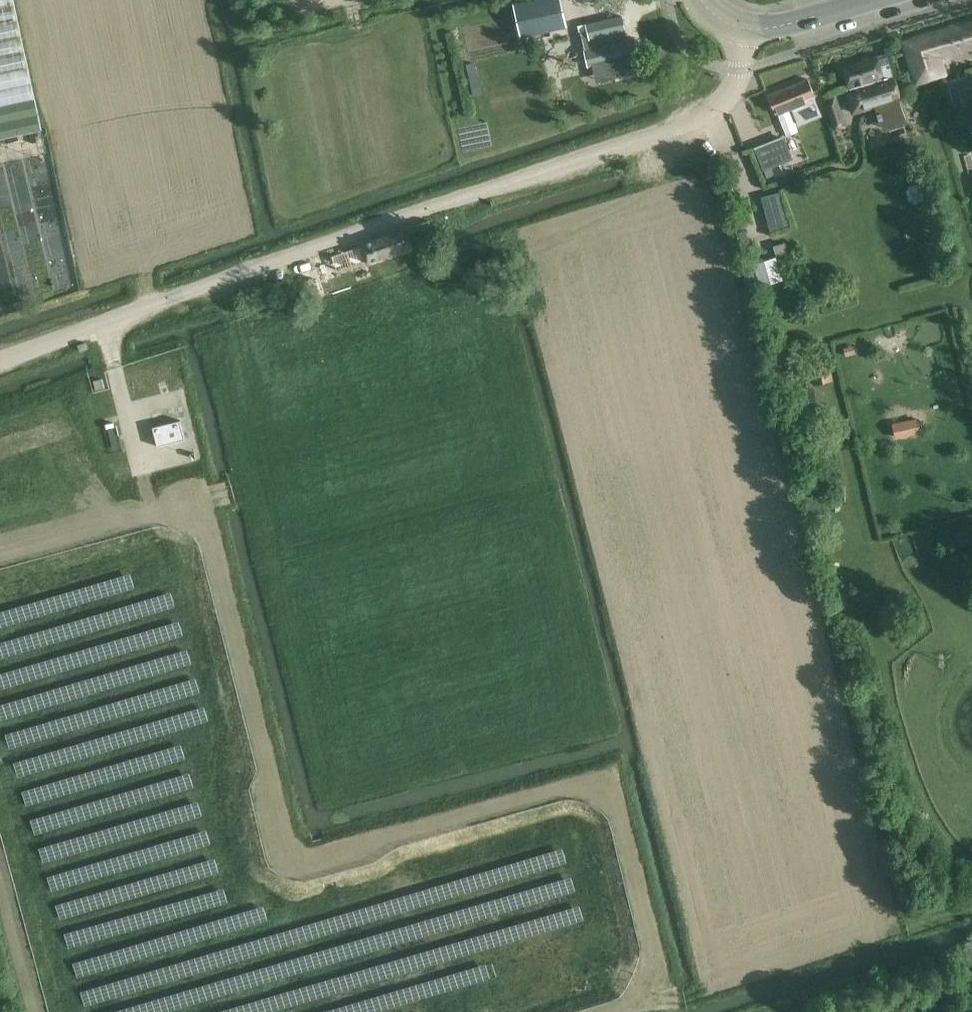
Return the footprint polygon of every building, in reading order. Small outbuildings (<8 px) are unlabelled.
[(41,130),(13,0),(0,0),(0,139),(41,130)] [(515,0),(518,11),(528,9),(533,36),(548,33),(549,36),(549,38),(570,34),(565,14),(562,0),(516,0),(515,0)] [(588,66),(610,61),(614,77),(636,72),(632,56),(638,55),(634,39),(623,42),(621,32),(625,31),(621,16),(586,24),(587,28),(580,29),(584,47),(588,66)] [(904,43),(909,61),(916,82),(943,74),(938,58),(954,53),(954,54),(959,52),(958,51),(971,48),(971,22),(917,37),(917,39),(904,43)] [(876,57),(843,67),(849,87),(850,90),(844,92),(851,113),(864,109),(879,104),(901,97),(900,96),(894,77),(883,81),(876,57)] [(950,85),(957,109),(971,105),(969,95),(971,94),(971,78),(950,85)] [(773,110),(758,117),(765,134),(804,117),(821,109),(815,97),(808,79),(767,95),(773,110)] [(828,103),(827,109),(834,132),(847,128),(836,94),(834,95),(831,97),(829,99),(828,103)] [(901,97),(879,104),(887,127),(908,120),(901,97)] [(755,147),(764,170),(775,165),(766,143),(755,147)] [(773,232),(793,224),(780,189),(760,197),(773,232)] [(339,253),(345,270),(358,266),(358,264),(367,261),(367,262),(407,248),(401,230),(361,244),(361,245),(339,253)] [(758,262),(742,268),(750,290),(766,284),(758,262)] [(814,389),(798,392),(801,407),(817,404),(814,389)] [(918,418),(893,423),(896,438),(921,433),(918,418)] [(154,427),(153,427),(158,446),(185,440),(185,439),(181,420),(154,427)]
